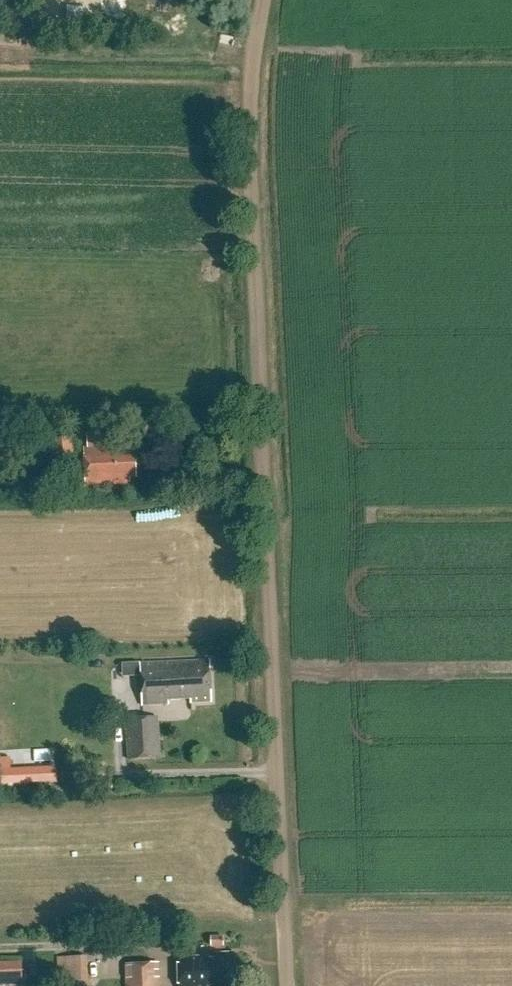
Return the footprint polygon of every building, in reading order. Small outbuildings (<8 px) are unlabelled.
[(87,17),(68,16),(67,29),(86,30),(87,17)] [(87,441),(84,441),(85,484),(131,482),(131,477),(137,477),(136,443),(102,444),(101,431),(87,431),(87,441)] [(49,436),(50,466),(76,465),(74,435),(49,436)] [(193,703),(210,702),(209,661),(143,664),(145,706),(168,705),(168,700),(193,699),(193,703)] [(160,718),(126,720),(128,761),(162,760),(160,718)] [(24,768),(24,783),(50,783),(50,768),(24,768)] [(225,947),(225,937),(211,937),(211,947),(225,947)] [(234,956),(219,956),(219,959),(179,958),(180,985),(234,985),(234,956)] [(87,980),(87,957),(57,958),(57,979),(63,979),(63,985),(91,985),(91,980),(87,980)] [(160,962),(126,964),(127,985),(161,985),(160,962)] [(21,984),(20,963),(0,963),(0,966),(1,985),(21,984)]
